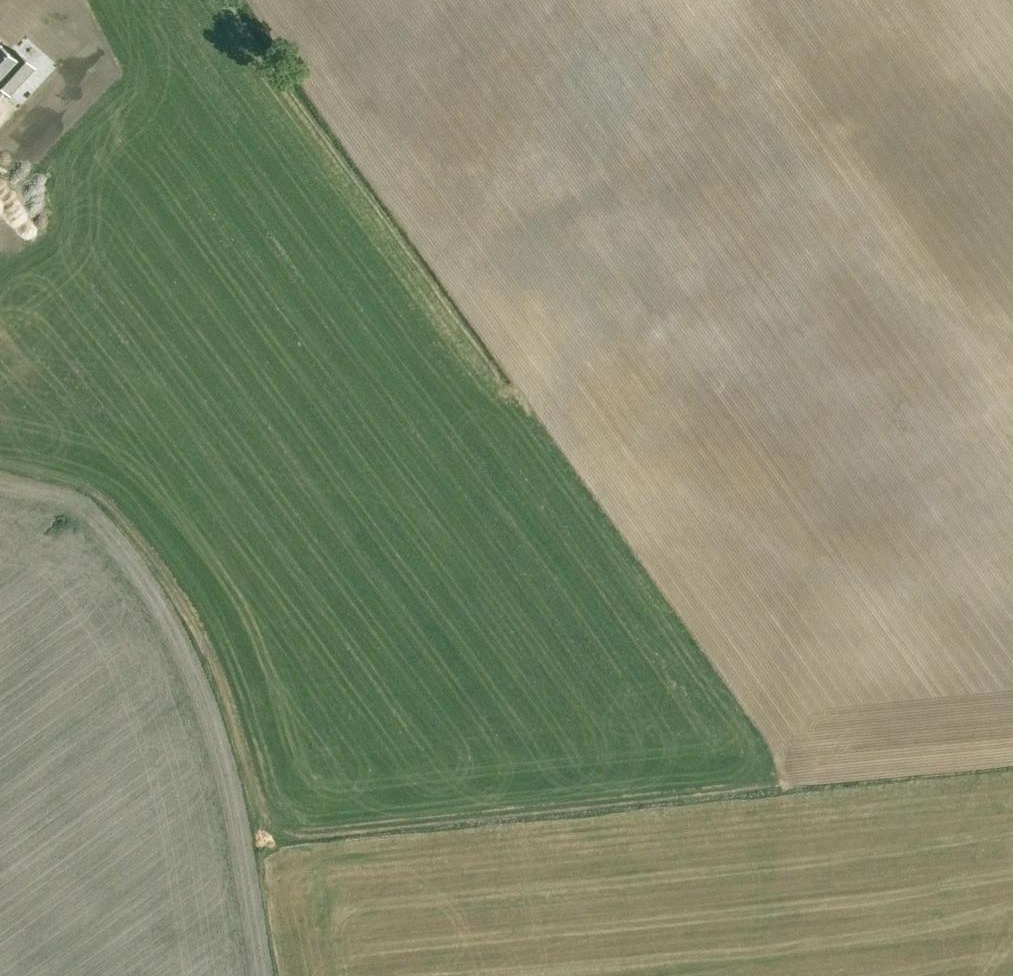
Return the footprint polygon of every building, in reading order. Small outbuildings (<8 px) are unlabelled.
[(3,94),(7,98),(35,68),(18,53),(15,57),(0,43),(0,97),(3,94)]
